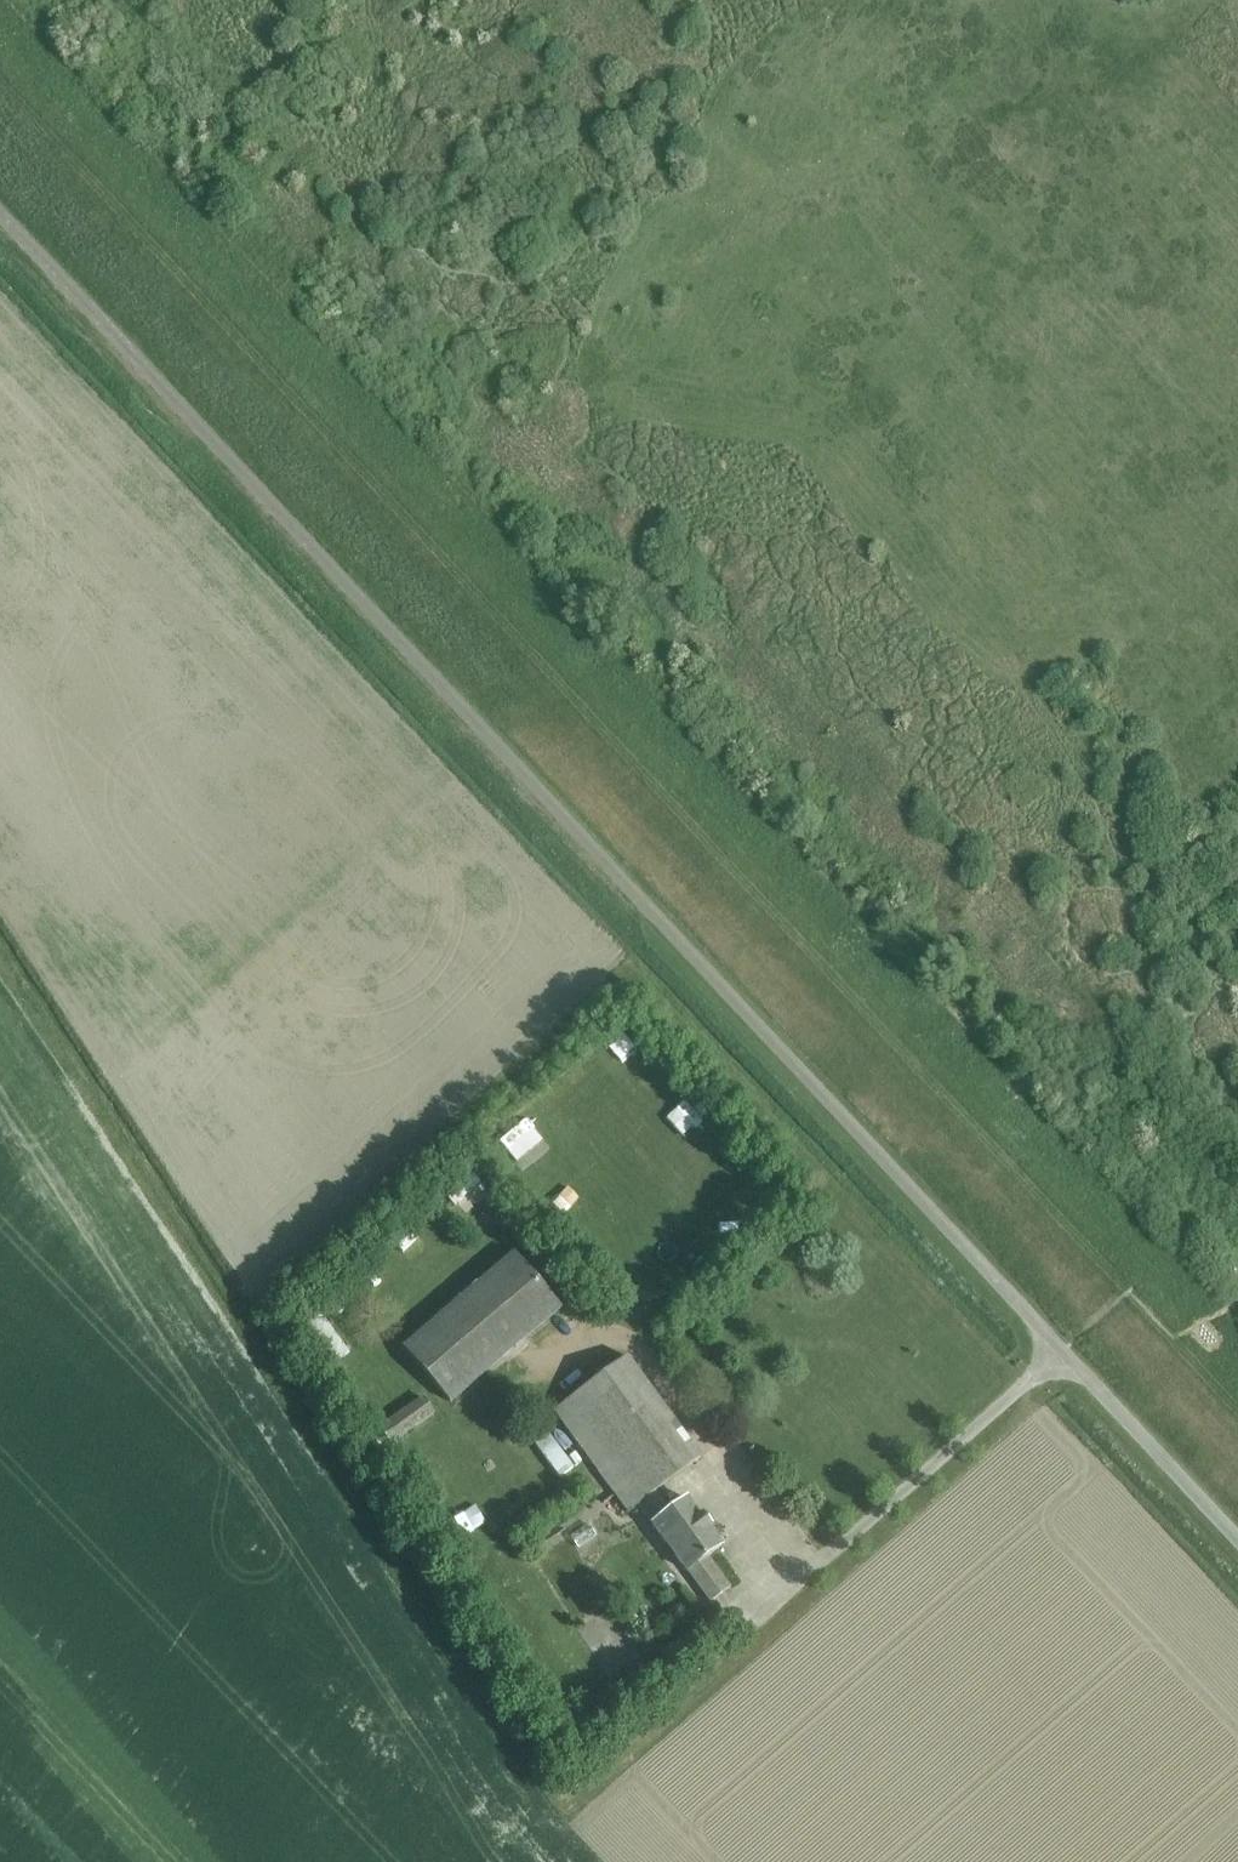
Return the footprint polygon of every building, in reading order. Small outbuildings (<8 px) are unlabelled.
[(532,1142),(549,1124),(531,1106),(514,1124),(532,1142)] [(404,1347),(450,1403),(563,1310),(517,1253),(404,1347)] [(690,1493),(664,1512),(651,1492),(703,1455),(630,1353),(554,1407),(597,1466),(618,1491),(631,1508),(640,1501),(710,1599),(735,1582),(713,1551),(725,1543),(690,1493)] [(379,1427),(391,1444),(435,1413),(423,1396),(379,1427)]
